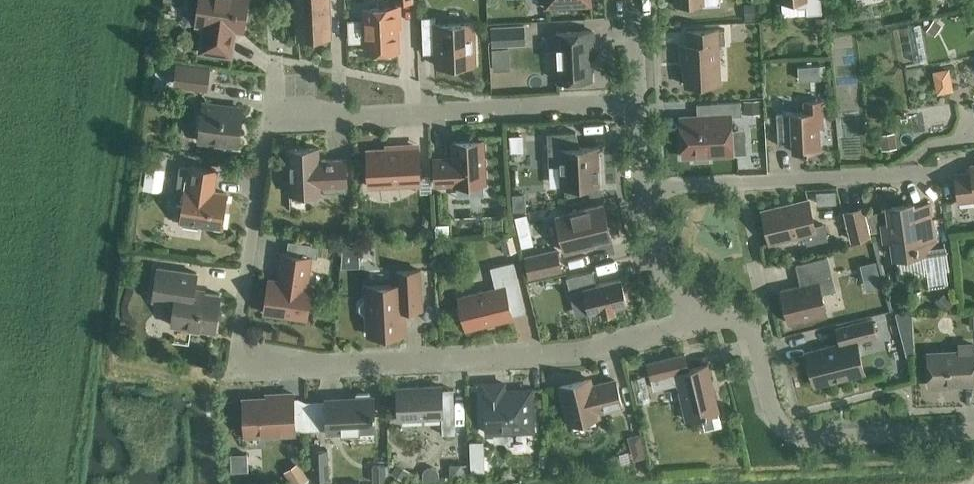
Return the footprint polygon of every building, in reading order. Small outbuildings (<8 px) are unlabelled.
[(188,3),(198,5),(195,25),(203,26),(200,51),(231,56),(235,30),(243,31),(248,0),(189,0),(188,3)] [(298,38),(331,36),(329,0),(296,0),(298,38)] [(798,7),(806,6),(807,14),(821,13),(820,0),(797,0),(798,7)] [(365,19),(349,20),(350,40),(366,39),(366,52),(398,50),(397,19),(399,19),(399,6),(364,8),(365,19)] [(523,27),(549,29),(549,18),(501,15),(500,39),(522,40),(523,27)] [(473,23),(435,24),(435,16),(422,17),(423,42),(435,42),(436,65),(475,63),(473,23)] [(685,84),(720,83),(718,44),(725,43),(724,28),(687,30),(687,44),(681,44),(681,61),(684,60),(685,84)] [(556,32),(558,80),(590,78),(589,58),(593,58),(592,30),(556,32)] [(221,79),(222,60),(187,58),(186,77),(221,79)] [(938,84),(962,82),(960,58),(936,60),(938,84)] [(792,151),(820,150),(819,126),(823,125),(821,100),(803,101),(804,111),(776,112),(778,144),(792,143),(792,151)] [(744,129),(731,129),(731,115),(741,115),(740,101),(697,104),(697,116),(680,117),(682,156),(693,156),(694,160),(709,159),(708,155),(745,153),(744,129)] [(198,139),(237,144),(242,108),(203,103),(198,139)] [(518,125),(518,141),(530,142),(531,126),(518,125)] [(598,146),(573,148),(572,132),(546,133),(548,166),(560,165),(561,187),(600,184),(598,146)] [(455,185),(484,183),(482,140),(453,141),(454,160),(448,161),(448,159),(434,159),(435,183),(455,182),(455,185)] [(346,158),(319,159),(319,147),(287,149),(289,193),(321,192),(347,191),(347,185),(346,158)] [(367,149),(369,186),(419,183),(417,147),(367,149)] [(149,181),(173,185),(177,160),(153,156),(149,181)] [(958,201),(973,199),(973,165),(970,165),(971,172),(954,174),(958,201)] [(192,166),(192,167),(180,166),(175,200),(183,201),(180,220),(184,221),(183,225),(198,227),(198,223),(221,226),(226,193),(213,191),(216,170),(192,166)] [(475,208),(486,208),(485,189),(474,189),(475,208)] [(808,200),(762,210),(770,242),(805,234),(808,243),(827,239),(824,224),(814,226),(808,200)] [(930,204),(912,206),(912,203),(887,206),(889,223),(882,224),(884,240),(891,239),(893,253),(917,249),(918,253),(936,251),(930,204)] [(536,204),(522,207),(529,239),(543,236),(536,204)] [(556,216),(565,252),(586,246),(586,244),(611,238),(603,204),(556,216)] [(843,211),(850,241),(871,236),(863,206),(843,211)] [(524,255),(529,278),(563,270),(557,248),(524,255)] [(311,285),(307,284),(311,257),(282,252),(279,272),(281,274),(280,280),(269,279),(264,312),(306,318),(311,285)] [(781,290),(789,323),(826,314),(821,293),(835,290),(827,257),(796,264),(801,285),(781,290)] [(464,321),(466,329),(513,318),(508,299),(522,296),(514,261),(490,266),(495,287),(458,296),(460,305),(458,307),(461,320),(464,321)] [(171,324),(215,331),(220,294),(194,290),(197,272),(157,267),(153,299),(174,303),(171,324)] [(367,314),(368,334),(405,332),(404,308),(422,307),(420,269),(396,271),(396,284),(365,285),(366,299),(362,301),(360,305),(360,310),(362,313),(367,314)] [(621,278),(596,284),(593,270),(566,277),(570,292),(584,289),(589,313),(627,304),(621,278)] [(812,375),(814,385),(864,372),(856,340),(875,335),(871,319),(836,327),(840,343),(806,351),(809,361),(806,365),(808,373),(812,375)] [(973,350),(973,344),(959,344),(959,351),(927,352),(929,384),(933,384),(936,387),(944,386),(948,383),(973,382),(973,350)] [(708,364),(688,369),(685,353),(648,362),(654,388),(677,382),(686,419),(719,411),(708,364)] [(615,380),(591,385),(590,378),(559,386),(568,423),(599,416),(598,411),(621,405),(615,380)] [(531,389),(504,391),(504,383),(483,384),(485,432),(509,431),(509,429),(533,428),(531,389)] [(453,389),(441,389),(441,385),(397,388),(399,419),(441,417),(442,434),(455,433),(453,389)] [(243,399),(245,433),(295,431),(293,393),(266,394),(266,398),(243,399)] [(342,398),(326,399),(327,431),(342,430),(342,434),(359,433),(359,429),(375,429),(373,397),(351,398),(351,403),(342,404),(342,398)] [(327,449),(311,450),(312,478),(328,477),(327,449)]
